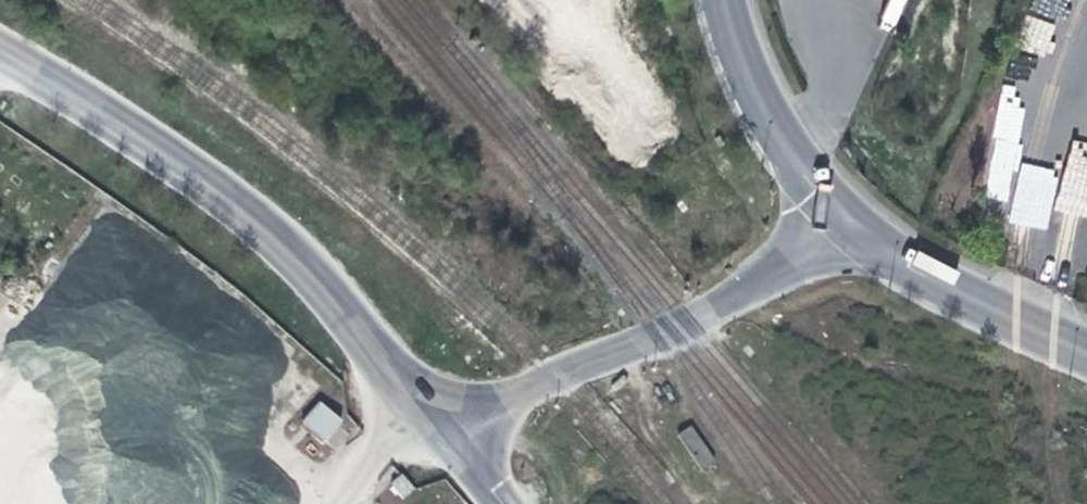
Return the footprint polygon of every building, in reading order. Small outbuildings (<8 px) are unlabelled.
[(1015,150),(994,147),(987,197),(1007,200),(1015,150)] [(340,424),(320,405),(301,425),(321,444),(340,424)]
